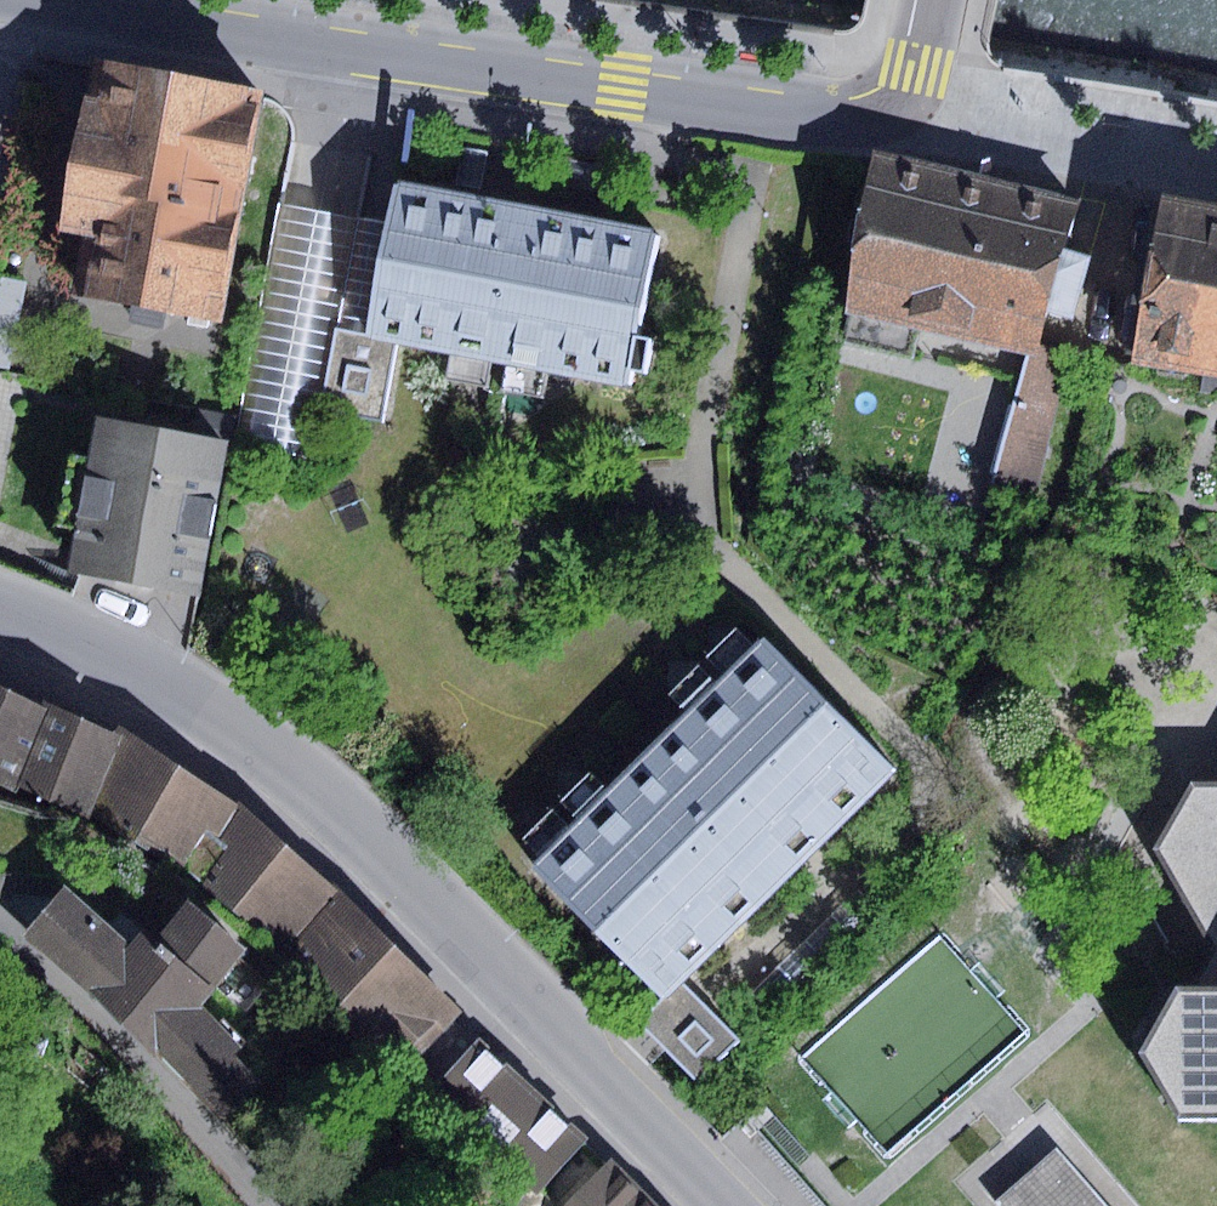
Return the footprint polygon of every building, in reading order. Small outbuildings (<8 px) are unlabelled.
[(249,98),(252,82),(94,53),(62,226),(89,231),(78,291),(209,315),(213,291),(225,293),(261,101),(249,98)] [(1075,205),(872,154),(845,312),(1034,353),(1046,309),(1077,318),(1093,257),(1063,249),(1075,205)] [(660,231),(395,181),(387,222),(368,337),(399,343),(631,388),(660,231)] [(1131,364),(1216,377),(1216,210),(1158,199),(1131,364)] [(372,220),(323,211),(279,204),(238,442),(317,455),(323,416),(338,332),(352,334),(368,337),(387,222),(372,220)] [(0,277),(0,279),(0,369),(9,371),(27,283),(0,277)] [(399,343),(368,337),(352,334),(338,332),(323,416),(384,427),(399,343)] [(1069,359),(1034,353),(997,482),(1039,491),(1069,359)] [(227,439),(96,414),(67,567),(198,592),(227,439)] [(757,636),(528,866),(661,999),(681,980),(892,769),(757,636)] [(0,684),(0,785),(14,791),(17,785),(83,810),(118,733),(46,701),(43,706),(0,684)] [(121,726),(118,733),(83,810),(195,879),(289,971),(398,1078),(463,1012),(364,920),(238,803),(121,726)] [(1140,1051),(1179,1114),(1216,1114),(1216,784),(1190,784),(1154,846),(1214,948),(1197,986),(1175,987),(1140,1051)] [(236,1100),(276,1060),(206,989),(244,952),(187,895),(150,931),(83,863),(41,903),(236,1100)] [(855,891),(750,995),(766,1010),(870,907),(855,891)] [(681,980),(661,999),(638,1022),(698,1083),(741,1042),(681,980)] [(533,1194),(587,1136),(480,1039),(427,1096),(533,1194)] [(993,1199),(998,1205),(1110,1205),(1061,1145),(993,1199)] [(601,1156),(542,1205),(644,1205),(601,1156)]
